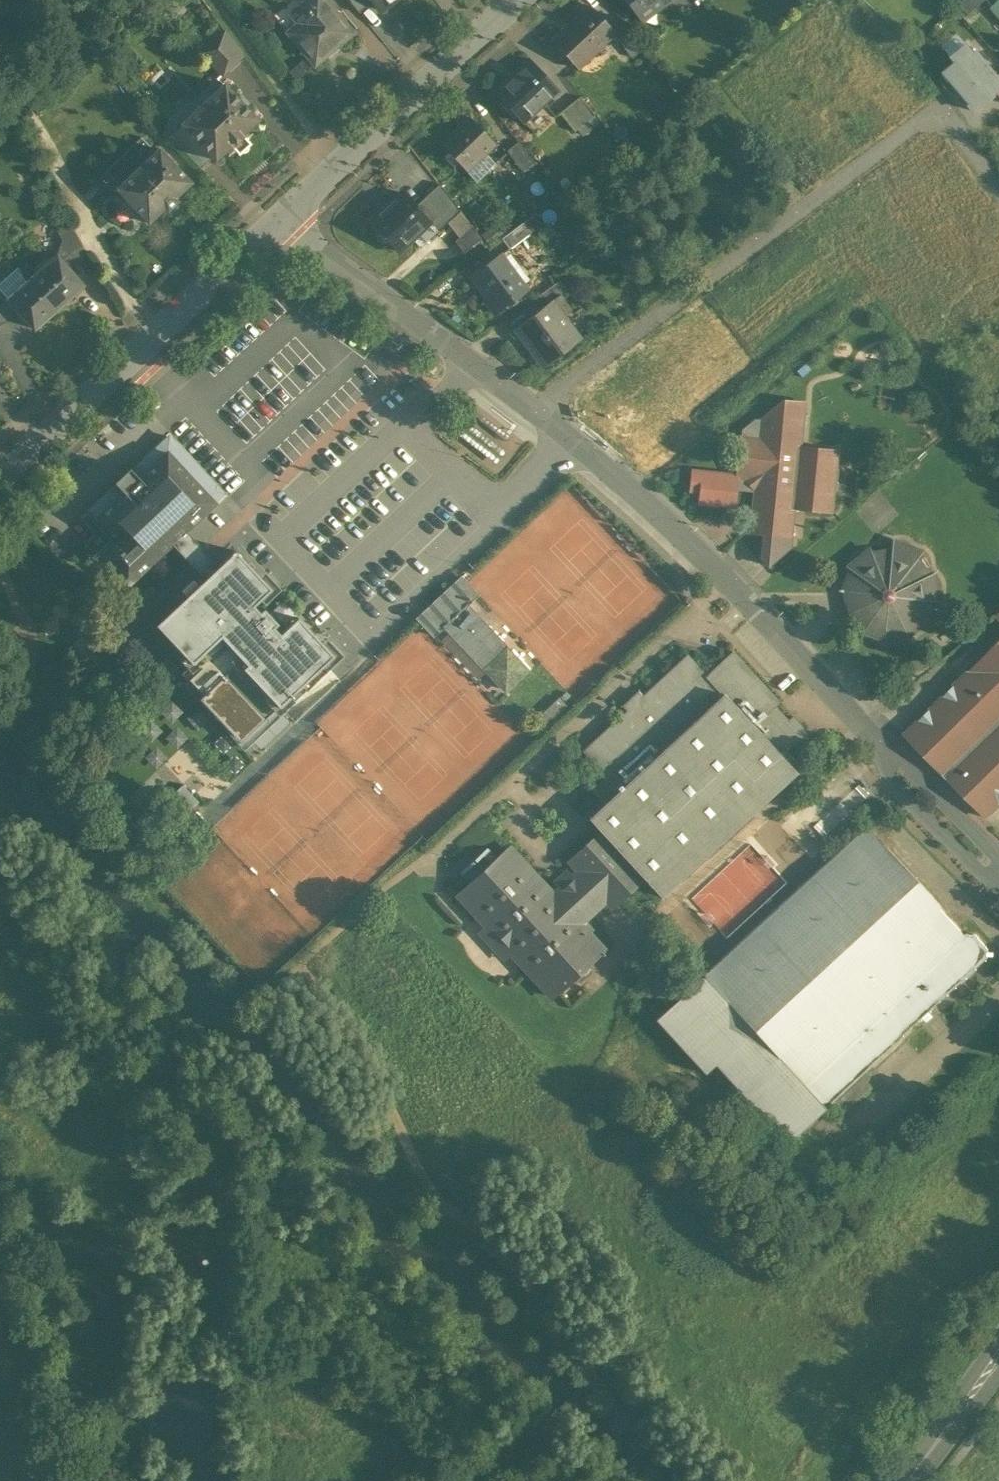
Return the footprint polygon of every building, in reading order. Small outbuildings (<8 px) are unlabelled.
[(326,0),(306,0),(301,4),(309,14),(287,32),(315,64),(353,32),(326,0)] [(372,0),(350,0),(351,2),(359,12),(373,0),(372,0)] [(373,0),(380,10),(392,0),(372,0),(373,0)] [(641,22),(643,21),(641,18),(664,0),(625,0),(641,22)] [(960,3),(970,14),(985,0),(964,0),(960,3)] [(591,9),(572,27),(569,25),(552,40),(577,67),(614,33),(615,32),(611,28),(590,5),(589,6),(591,9)] [(614,33),(618,38),(627,30),(620,20),(611,28),(615,32),(614,33)] [(642,49),(627,30),(618,38),(632,57),(642,49)] [(242,55),(225,31),(202,53),(222,74),(242,55)] [(947,71),(958,84),(957,85),(973,104),(971,105),(976,111),(998,92),(998,91),(998,75),(979,51),(976,53),(968,44),(954,56),(958,61),(947,71)] [(528,58),(515,71),(517,73),(496,93),(523,122),(557,90),(528,58)] [(238,97),(224,83),(181,122),(184,126),(213,157),(215,159),(224,152),(229,157),(237,149),(244,156),(254,147),(248,140),(255,133),(250,128),(259,120),(246,106),(250,102),(242,93),(238,97)] [(580,96),(560,112),(575,131),(595,115),(580,96)] [(470,117),(441,144),(465,170),(482,154),(494,143),(470,117)] [(213,157),(184,126),(173,136),(176,140),(175,140),(184,150),(184,149),(201,168),(213,157)] [(157,150),(143,135),(105,169),(119,185),(116,188),(122,195),(119,198),(121,200),(110,211),(119,221),(131,210),(134,213),(138,209),(148,220),(157,213),(162,219),(171,211),(177,217),(187,208),(182,202),(190,194),(185,187),(191,181),(160,147),(157,150)] [(534,162),(518,141),(507,150),(523,171),(534,162)] [(482,154),(465,170),(476,181),(493,165),(482,154)] [(439,183),(415,206),(429,221),(428,222),(437,232),(445,224),(460,210),(439,183)] [(415,206),(402,192),(370,222),(398,251),(428,222),(429,221),(415,206)] [(445,224),(460,245),(477,231),(460,210),(445,224)] [(499,241),(506,250),(531,232),(524,223),(499,241)] [(72,225),(59,232),(67,247),(72,256),(72,257),(85,250),(72,225)] [(489,248),(477,231),(460,245),(454,248),(466,264),(489,248)] [(67,247),(50,263),(45,258),(33,270),(37,275),(28,283),(53,311),(82,285),(63,264),(72,256),(67,247)] [(527,289),(500,253),(471,275),(487,296),(484,299),(494,313),(527,289)] [(0,283),(0,289),(9,299),(18,310),(34,328),(53,311),(28,283),(19,267),(0,283)] [(560,279),(536,297),(543,307),(560,294),(561,294),(567,290),(560,279)] [(543,307),(514,328),(515,329),(516,329),(526,341),(525,342),(526,343),(527,342),(542,362),(577,336),(562,316),(572,309),(561,294),(560,294),(543,307)] [(0,307),(0,309),(6,320),(18,310),(9,299),(0,307)] [(423,367),(433,374),(437,369),(427,361),(423,367)] [(784,401),(767,414),(762,418),(762,420),(760,438),(742,436),(741,436),(738,466),(736,468),(738,471),(737,475),(737,477),(739,477),(749,478),(756,486),(759,487),(756,513),(752,512),(750,532),(758,532),(760,535),(762,533),(764,533),(764,539),(757,545),(762,552),(762,558),(768,565),(790,546),(793,516),(789,516),(790,507),(818,509),(820,512),(822,510),(831,511),(833,491),(829,491),(833,450),(831,450),(831,451),(814,449),(812,451),(811,450),(805,456),(799,449),(801,434),(804,402),(791,401),(784,401)] [(743,429),(742,436),(760,438),(762,420),(756,419),(743,429)] [(169,436),(133,470),(130,467),(122,475),(114,482),(117,485),(82,518),(95,533),(85,542),(126,586),(172,544),(186,530),(224,495),(169,436)] [(737,477),(737,475),(693,471),(691,490),(701,491),(701,503),(734,506),(736,487),(753,489),(756,486),(749,478),(739,477),(737,477)] [(204,579),(219,565),(206,552),(186,530),(172,544),(192,565),(204,579)] [(873,548),(851,566),(854,569),(845,591),(853,592),(854,601),(856,609),(852,611),(866,628),(864,630),(888,638),(910,635),(929,619),(921,613),(927,599),(938,600),(941,601),(936,572),(932,574),(919,559),(925,551),(896,540),(895,549),(874,552),(873,548)] [(192,662),(195,660),(202,668),(190,679),(261,755),(341,681),(324,663),(333,655),(298,616),(279,633),(273,627),(278,623),(271,616),(263,608),(259,612),(253,605),(271,588),(235,550),(219,565),(204,579),(156,624),(192,662)] [(462,577),(425,611),(442,628),(443,626),(468,603),(478,594),(465,580),(462,577)] [(921,613),(929,619),(938,600),(927,599),(921,613)] [(468,603),(443,626),(483,668),(507,645),(468,603)] [(434,635),(442,628),(425,611),(418,618),(421,621),(434,635)] [(970,671),(998,700),(998,643),(970,671)] [(529,670),(507,645),(483,668),(505,693),(529,670)] [(707,675),(687,654),(643,695),(639,691),(631,698),(623,705),(627,710),(583,750),(607,776),(591,791),(600,799),(605,803),(589,818),(590,819),(591,818),(595,823),(601,830),(644,877),(646,879),(647,880),(661,895),(660,895),(661,896),(796,772),(796,771),(801,766),(787,751),(808,732),(793,716),(788,720),(774,705),(779,701),(733,651),(707,675)] [(970,671),(955,686),(955,685),(953,687),(954,687),(946,694),(945,695),(931,710),(930,709),(921,719),(905,735),(913,743),(914,745),(914,744),(921,751),(921,752),(922,753),(923,753),(928,758),(927,758),(929,760),(929,759),(936,766),(936,767),(937,768),(943,774),(944,776),(945,775),(946,777),(947,778),(948,778),(954,784),(953,784),(955,786),(955,785),(962,793),(963,794),(976,807),(977,807),(980,810),(991,799),(997,806),(998,804),(998,700),(970,671)] [(175,726),(157,743),(170,757),(188,739),(175,726)] [(192,789),(212,756),(184,739),(164,772),(192,789)] [(821,868),(655,1019),(705,1073),(715,1064),(788,1142),(826,1107),(802,1081),(965,934),(865,826),(821,868)] [(601,830),(570,859),(580,870),(574,876),(567,869),(560,875),(553,881),(560,889),(554,895),(553,894),(552,895),(547,888),(545,885),(544,886),(538,880),(539,879),(537,876),(536,877),(530,871),(531,870),(529,867),(528,868),(522,862),(523,861),(521,859),(520,859),(509,847),(496,858),(488,850),(489,849),(487,847),(475,857),(460,872),(462,874),(463,873),(471,881),(458,893),(470,906),(469,906),(471,909),(472,908),(478,914),(477,915),(479,918),(480,917),(486,923),(485,924),(487,927),(488,926),(494,932),(493,933),(495,935),(496,935),(502,941),(501,942),(504,944),(505,943),(510,949),(509,951),(512,953),(513,952),(519,958),(517,959),(520,962),(521,961),(527,967),(526,968),(528,971),(529,970),(553,996),(559,991),(603,950),(588,933),(592,929),(583,919),(606,898),(613,906),(618,901),(644,877),(601,830)] [(504,960),(512,953),(509,951),(510,949),(505,943),(504,944),(501,942),(502,941),(496,935),(495,935),(493,933),(494,932),(488,926),(487,927),(485,924),(477,931),(504,960)] [(965,934),(802,1081),(826,1107),(988,958),(988,956),(994,956),(994,951),(988,951),(989,949),(976,934),(967,933),(965,934)]
